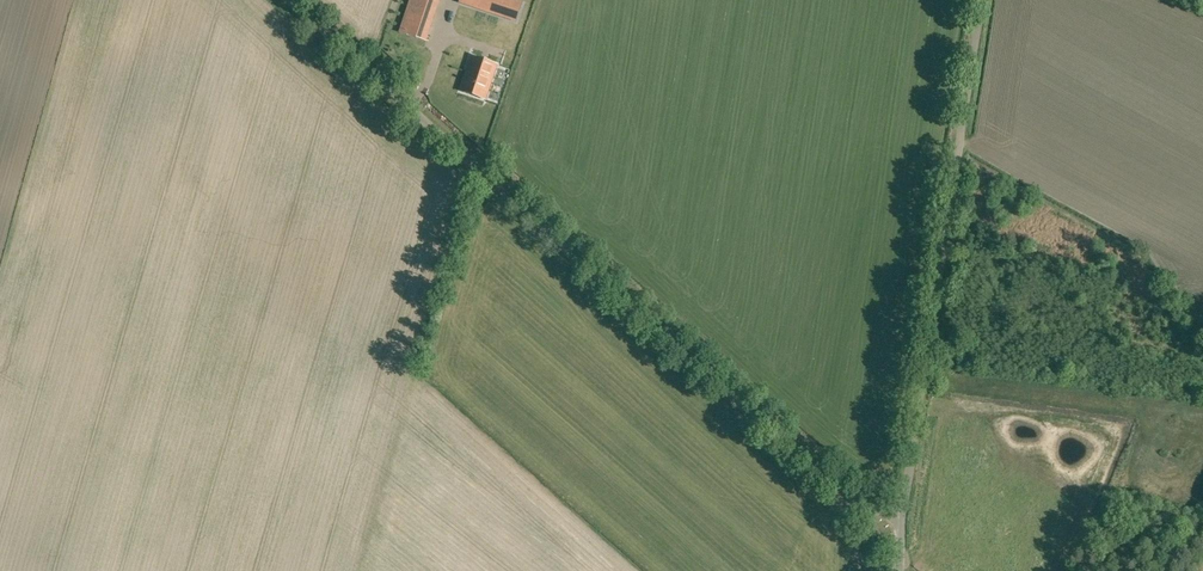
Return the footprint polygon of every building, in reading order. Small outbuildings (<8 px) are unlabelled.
[(440,0),(409,0),(399,32),(426,42),(440,0)] [(478,9),(516,22),(523,2),(517,0),(481,0),(478,9)] [(484,99),(496,65),(473,57),(461,91),(484,99)]
